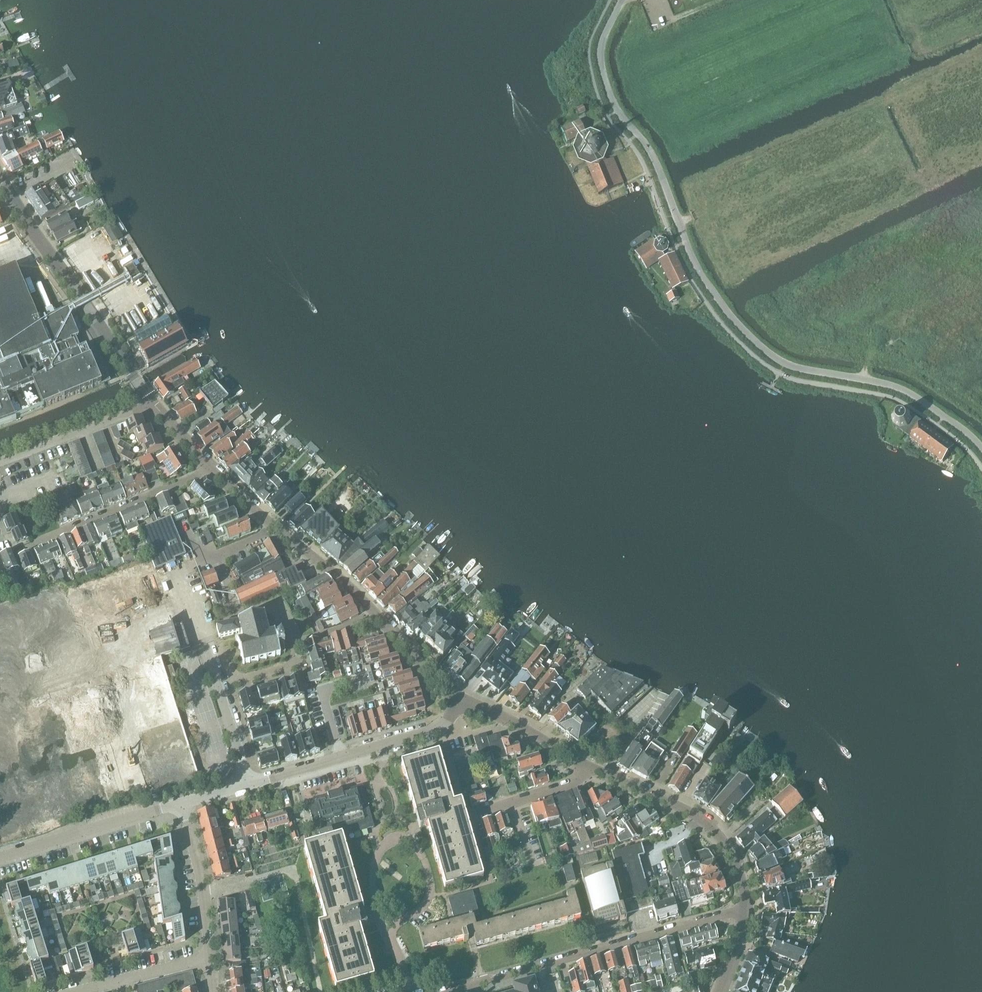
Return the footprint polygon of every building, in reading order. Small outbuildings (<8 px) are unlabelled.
[(17,60),(7,64),(10,71),(20,68),(17,60)] [(0,87),(0,111),(17,105),(10,84),(0,87)] [(21,104),(4,111),(8,119),(12,117),(25,112),(21,104)] [(575,110),(578,116),(585,113),(583,107),(575,110)] [(13,131),(15,131),(13,127),(15,126),(12,117),(8,119),(5,120),(0,121),(0,136),(13,131)] [(571,124),(561,129),(567,142),(571,141),(586,135),(580,121),(571,124)] [(0,141),(0,152),(3,159),(12,154),(18,151),(14,140),(21,138),(20,135),(27,132),(25,127),(15,130),(15,131),(13,131),(15,136),(13,137),(13,136),(0,141)] [(584,132),(577,135),(572,147),(578,161),(590,166),(603,160),(608,147),(603,134),(590,130),(584,132)] [(4,159),(3,160),(13,173),(21,169),(18,165),(36,157),(39,155),(41,154),(43,158),(48,156),(49,155),(50,155),(49,154),(48,151),(47,150),(49,149),(64,142),(62,139),(59,132),(43,140),(37,143),(33,145),(30,146),(15,153),(4,159)] [(580,149),(577,150),(581,159),(584,158),(599,194),(609,189),(624,183),(613,158),(605,161),(597,142),(590,139),(583,142),(580,149)] [(25,197),(41,221),(89,196),(86,191),(78,195),(75,190),(70,193),(67,189),(61,193),(53,182),(53,181),(39,190),(25,197)] [(629,184),(622,187),(624,193),(631,190),(629,184)] [(75,204),(79,211),(93,203),(89,196),(75,204)] [(51,235),(52,234),(75,221),(70,212),(46,225),(51,235)] [(76,221),(75,221),(52,234),(57,244),(81,231),(76,221)] [(122,238),(123,238),(113,222),(106,226),(114,239),(121,235),(122,238)] [(652,247),(638,257),(644,265),(658,255),(668,248),(662,240),(652,247)] [(133,265),(125,270),(132,283),(141,277),(133,265)] [(15,421),(15,420),(43,409),(42,408),(110,382),(106,373),(97,377),(96,374),(97,374),(95,370),(94,370),(90,360),(86,347),(80,350),(75,337),(78,336),(70,316),(69,312),(68,310),(47,318),(39,322),(17,266),(0,273),(0,427),(15,421)] [(679,267),(666,274),(674,289),(687,283),(679,267)] [(130,277),(69,312),(70,316),(132,281),(130,277)] [(671,289),(664,292),(666,296),(667,295),(670,303),(679,299),(676,292),(675,289),(672,291),(671,289)] [(154,313),(165,306),(156,290),(145,297),(154,313)] [(139,350),(139,351),(148,368),(187,346),(177,328),(172,332),(139,350)] [(189,337),(184,339),(188,346),(193,344),(189,337)] [(195,361),(153,385),(164,399),(174,393),(172,391),(185,384),(184,383),(182,379),(187,376),(200,369),(195,361)] [(215,383),(199,393),(213,411),(216,415),(225,408),(222,404),(229,398),(215,383)] [(178,390),(185,402),(192,398),(185,386),(178,390)] [(171,400),(174,406),(181,402),(177,396),(171,400)] [(188,400),(172,410),(181,421),(190,417),(196,413),(188,400)] [(210,426),(198,435),(199,437),(200,438),(206,447),(218,438),(220,440),(224,437),(227,435),(230,433),(229,431),(225,426),(240,416),(240,415),(242,414),(242,413),(240,411),(237,407),(220,419),(210,426)] [(954,446),(909,412),(905,409),(904,410),(896,411),(892,417),(894,425),(894,426),(910,437),(942,462),(954,446)] [(129,435),(134,433),(133,432),(145,428),(141,417),(124,423),(129,435)] [(210,426),(207,421),(197,428),(200,433),(210,426)] [(117,426),(111,429),(114,438),(117,440),(121,438),(117,426)] [(138,444),(142,443),(142,442),(154,437),(150,426),(145,428),(133,432),(134,433),(138,444)] [(92,436),(94,441),(104,437),(102,432),(92,436)] [(210,450),(218,460),(252,435),(249,432),(237,440),(232,434),(210,450)] [(142,442),(142,443),(146,453),(163,447),(159,436),(154,437),(142,442)] [(94,441),(97,447),(107,443),(104,437),(94,441)] [(68,445),(71,450),(81,446),(79,441),(68,445)] [(117,446),(123,450),(128,452),(131,447),(120,441),(117,446)] [(97,447),(99,452),(109,448),(107,443),(97,447)] [(230,469),(240,462),(250,454),(242,443),(218,460),(228,471),(230,469)] [(277,445),(274,448),(280,455),(283,452),(277,445)] [(71,450),(73,456),(84,452),(81,446),(71,450)] [(99,452),(101,458),(111,454),(109,448),(99,452)] [(256,494),(269,481),(261,472),(280,455),(274,448),(260,460),(260,465),(261,466),(257,469),(254,464),(257,462),(252,456),(241,464),(240,462),(230,469),(233,472),(237,476),(240,478),(252,491),(256,494)] [(160,464),(162,462),(171,476),(185,467),(174,449),(156,457),(160,464)] [(128,452),(123,450),(120,455),(131,461),(134,456),(128,452)] [(73,456),(75,461),(86,457),(84,452),(73,456)] [(101,458),(103,463),(113,459),(111,454),(101,458)] [(75,461),(77,467),(88,463),(86,457),(75,461)] [(113,459),(103,463),(105,468),(115,465),(113,459)] [(153,467),(149,459),(141,463),(145,471),(153,467)] [(77,467),(79,473),(90,468),(88,463),(77,467)] [(90,468),(79,473),(81,478),(87,476),(91,475),(91,474),(92,474),(90,468)] [(144,474),(148,485),(158,480),(154,470),(144,474)] [(135,473),(131,475),(132,479),(131,479),(137,494),(139,493),(148,490),(142,475),(137,477),(135,473)] [(215,499),(206,490),(206,489),(212,483),(206,477),(199,483),(198,482),(191,489),(204,503),(215,499)] [(283,486),(274,477),(269,481),(256,494),(255,495),(264,504),(283,486)] [(128,481),(121,483),(127,498),(137,494),(131,479),(128,481)] [(107,483),(97,488),(99,492),(104,507),(115,503),(109,488),(107,483)] [(75,484),(68,486),(72,497),(79,495),(75,484)] [(119,484),(109,488),(115,503),(125,499),(119,484)] [(265,503),(275,513),(293,495),(284,485),(265,503)] [(287,524),(297,532),(315,516),(308,508),(306,506),(305,507),(304,505),(310,499),(302,491),(285,508),(292,515),(295,513),(297,515),(287,524)] [(97,493),(86,497),(92,512),(103,508),(97,493)] [(170,497),(174,508),(177,514),(185,511),(187,510),(180,493),(170,497)] [(174,508),(170,497),(169,494),(155,499),(161,514),(174,508)] [(92,512),(86,497),(76,502),(82,516),(92,512)] [(224,500),(204,508),(208,519),(214,517),(229,511),(224,500)] [(74,501),(64,505),(70,521),(80,517),(74,501)] [(143,504),(131,510),(136,522),(148,517),(143,504)] [(70,521),(64,505),(54,509),(60,525),(70,521)] [(229,511),(214,517),(218,528),(239,520),(234,508),(229,511)] [(138,528),(138,527),(136,522),(131,510),(119,515),(126,533),(138,528)] [(322,548),(327,542),(336,532),(337,532),(340,529),(321,510),(300,530),(304,535),(305,534),(322,548)] [(341,516),(336,510),(332,514),(337,519),(341,516)] [(187,517),(185,511),(177,514),(171,517),(171,518),(173,522),(187,517)] [(18,514),(2,521),(7,533),(11,532),(16,543),(28,538),(18,514)] [(115,516),(104,521),(111,538),(116,536),(115,535),(122,532),(115,516)] [(171,517),(140,529),(152,557),(151,558),(155,569),(175,561),(174,559),(186,554),(182,544),(171,518),(171,517)] [(232,526),(224,529),(229,541),(231,540),(236,538),(250,533),(247,520),(232,526)] [(389,528),(388,527),(383,520),(358,541),(358,540),(353,546),(337,532),(336,532),(327,542),(321,548),(320,549),(338,564),(339,564),(343,567),(379,536),(389,528)] [(111,538),(104,521),(93,525),(99,539),(106,536),(107,540),(111,538)] [(91,526),(81,530),(88,547),(98,543),(91,526)] [(88,547),(81,530),(71,535),(77,549),(82,547),(86,555),(90,553),(88,547)] [(209,532),(204,534),(208,543),(213,541),(209,532)] [(72,554),(74,560),(75,560),(79,571),(83,569),(81,563),(78,558),(69,536),(59,540),(66,557),(72,554)] [(379,536),(343,567),(351,576),(367,561),(365,559),(384,542),(379,536)] [(274,538),(263,544),(272,559),(273,561),(279,558),(283,555),(274,539),(274,538)] [(55,542),(44,546),(50,560),(61,556),(55,542)] [(50,560),(44,546),(34,551),(40,565),(50,560)] [(133,553),(134,555),(136,559),(146,555),(150,554),(147,546),(133,552),(133,553)] [(399,576),(377,600),(385,608),(393,599),(394,600),(400,594),(407,589),(412,584),(413,585),(424,573),(428,569),(440,557),(429,546),(403,573),(399,576)] [(418,548),(411,555),(416,559),(423,552),(418,548)] [(385,557),(376,565),(377,567),(380,570),(398,553),(394,549),(385,557)] [(12,550),(3,554),(0,555),(0,579),(6,594),(20,588),(13,571),(19,568),(12,550)] [(17,558),(24,573),(37,567),(31,552),(17,558)] [(368,563),(353,577),(360,584),(376,569),(375,568),(377,567),(376,565),(385,557),(381,553),(369,562),(368,563)] [(136,559),(134,555),(127,558),(127,557),(120,560),(122,564),(136,559)] [(255,555),(233,567),(238,578),(239,577),(244,587),(233,592),(239,605),(278,587),(278,588),(286,584),(290,592),(306,583),(305,583),(301,574),(297,575),(294,568),(285,572),(279,558),(273,561),(272,559),(260,565),(255,555)] [(85,571),(87,577),(97,573),(95,567),(85,571)] [(378,571),(362,586),(369,593),(370,593),(376,600),(377,600),(399,576),(392,570),(384,578),(378,571)] [(214,572),(201,576),(206,588),(218,584),(214,572)] [(408,591),(388,607),(395,615),(433,585),(424,573),(413,585),(412,584),(407,589),(408,591)] [(296,589),(301,598),(305,596),(332,581),(324,575),(324,576),(296,589)] [(36,579),(27,582),(28,583),(29,587),(34,585),(37,584),(38,584),(36,579)] [(316,591),(320,600),(337,592),(333,583),(316,591)] [(470,586),(465,591),(465,593),(468,596),(474,590),(474,588),(472,586),(470,586)] [(215,587),(209,590),(215,606),(221,603),(215,587)] [(325,610),(332,606),(342,601),(337,592),(320,600),(325,610)] [(332,606),(337,615),(354,606),(349,597),(342,601),(332,606)] [(416,599),(408,606),(395,615),(393,617),(399,624),(400,623),(406,629),(418,619),(417,617),(426,609),(429,606),(424,601),(420,605),(416,599)] [(354,606),(337,615),(341,624),(358,616),(354,606)] [(425,641),(443,622),(447,617),(450,614),(444,609),(437,616),(434,616),(428,623),(422,616),(406,629),(407,630),(407,632),(410,635),(412,636),(413,637),(415,635),(417,637),(420,634),(425,641)] [(240,620),(239,619),(239,620),(238,620),(238,621),(238,622),(216,627),(219,638),(236,634),(238,641),(236,641),(236,642),(237,641),(237,642),(238,642),(240,649),(239,649),(240,649),(241,656),(241,657),(243,664),(243,665),(244,665),(244,664),(250,662),(250,663),(251,663),(251,662),(258,661),(259,661),(259,660),(266,659),(267,659),(267,658),(274,657),(275,657),(275,656),(281,655),(281,656),(281,655),(282,655),(282,654),(286,653),(284,646),(285,646),(285,645),(284,645),(283,639),(284,639),(283,638),(282,638),(281,633),(281,632),(280,631),(280,632),(275,633),(274,633),(274,632),(274,633),(269,634),(267,628),(268,628),(268,627),(267,627),(270,626),(269,622),(266,623),(266,622),(266,621),(264,615),(265,615),(264,615),(264,614),(263,614),(263,613),(262,613),(262,614),(240,620)] [(313,619),(315,624),(320,622),(323,620),(321,615),(319,616),(317,617),(313,619)] [(443,622),(425,641),(426,641),(425,642),(433,649),(434,649),(443,657),(448,650),(450,652),(455,647),(464,637),(464,636),(459,631),(456,631),(455,632),(443,622)] [(464,642),(444,665),(444,669),(454,677),(457,678),(465,683),(480,665),(485,658),(486,659),(497,646),(496,646),(507,633),(496,624),(486,638),(472,655),(465,649),(468,645),(464,642)] [(474,626),(464,636),(464,637),(470,642),(475,637),(474,636),(479,631),(474,626)] [(357,656),(356,649),(350,631),(340,634),(346,652),(351,651),(353,657),(357,656)] [(515,648),(512,646),(518,638),(511,633),(481,670),(486,675),(483,679),(482,680),(483,681),(498,693),(499,693),(513,674),(501,665),(515,648)] [(348,658),(346,652),(340,634),(330,637),(331,638),(335,652),(336,655),(342,654),(343,660),(348,658)] [(373,636),(356,641),(359,649),(366,646),(365,642),(374,640),(373,636)] [(374,640),(365,642),(366,646),(368,652),(386,647),(383,637),(374,640)] [(331,638),(322,640),(319,641),(323,655),(335,652),(331,638)] [(323,655),(319,641),(318,639),(306,643),(312,665),(310,666),(313,673),(307,674),(310,683),(321,679),(320,677),(329,674),(325,661),(323,656),(323,655)] [(386,647),(368,652),(371,662),(378,660),(389,657),(389,656),(386,647)] [(540,647),(522,670),(510,685),(515,690),(509,698),(519,706),(530,692),(523,687),(530,677),(535,681),(544,669),(540,666),(549,655),(540,647)] [(389,657),(378,660),(381,669),(399,664),(397,654),(389,656),(389,657)] [(555,664),(559,668),(565,660),(561,657),(555,664)] [(399,664),(381,669),(384,680),(392,677),(402,674),(402,673),(399,664)] [(623,677),(601,669),(577,691),(592,708),(598,703),(603,709),(611,716),(643,686),(633,681),(623,677)] [(533,692),(540,697),(530,710),(540,718),(561,692),(552,685),(558,676),(550,670),(533,692)] [(402,674),(392,677),(395,687),(398,686),(413,682),(413,681),(410,671),(402,673),(402,674)] [(298,677),(288,680),(295,703),(305,700),(301,687),(298,677)] [(288,680),(278,683),(285,706),(295,703),(288,680)] [(413,682),(398,686),(401,696),(419,690),(416,680),(413,681),(413,682)] [(275,684),(257,690),(261,705),(264,704),(280,699),(275,684)] [(419,690),(401,696),(404,705),(405,704),(422,699),(419,690)] [(250,691),(239,695),(244,713),(260,709),(255,695),(252,696),(250,691)] [(672,695),(643,731),(649,735),(656,724),(662,729),(683,699),(674,692),(672,696),(672,695)] [(400,716),(392,719),(393,721),(393,723),(397,721),(402,720),(405,719),(416,716),(415,712),(422,710),(425,709),(423,703),(422,699),(407,704),(406,704),(405,704),(404,705),(405,708),(398,710),(398,711),(400,716)] [(554,713),(548,719),(555,725),(557,726),(563,720),(565,718),(569,714),(564,710),(563,708),(561,706),(555,712),(554,713)] [(687,756),(699,765),(723,728),(729,731),(735,721),(718,709),(717,709),(713,707),(704,720),(708,723),(687,756)] [(386,709),(377,712),(382,730),(392,727),(386,709)] [(563,720),(557,726),(559,728),(557,729),(565,735),(570,739),(577,745),(595,729),(577,710),(567,720),(563,720)] [(377,712),(367,715),(372,733),(382,730),(377,712)] [(262,717),(247,722),(250,732),(272,725),(269,715),(262,717)] [(367,715),(357,717),(362,736),(372,733),(367,715)] [(362,736),(357,717),(347,720),(352,738),(362,736)] [(253,742),(275,735),(272,725),(250,732),(253,742)] [(690,728),(673,753),(682,758),(698,733),(690,728)] [(303,732),(310,754),(320,752),(313,729),(303,732)] [(653,738),(649,735),(643,731),(633,743),(617,766),(617,767),(628,773),(653,738)] [(303,732),(293,735),(300,757),(310,754),(303,732)] [(473,738),(479,756),(491,752),(494,762),(507,758),(506,757),(515,754),(515,755),(520,754),(520,753),(521,753),(522,750),(521,746),(518,745),(517,746),(517,744),(513,746),(512,742),(505,739),(501,740),(499,734),(487,738),(485,734),(473,738)] [(292,740),(276,744),(280,758),(284,757),(286,761),(297,758),(292,740)] [(632,771),(646,779),(648,778),(658,763),(657,762),(664,753),(651,744),(632,771)] [(275,748),(256,754),(260,769),(279,763),(275,748)] [(445,889),(472,881),(483,878),(461,801),(453,803),(439,752),(401,763),(416,815),(418,821),(424,819),(426,826),(427,825),(445,889)] [(517,762),(519,770),(517,770),(520,778),(528,775),(527,773),(532,771),(532,769),(540,766),(544,759),(537,755),(533,753),(531,758),(517,762)] [(715,757),(710,764),(715,767),(719,759),(715,757)] [(671,781),(668,787),(672,789),(675,791),(676,792),(679,793),(691,774),(693,775),(695,772),(696,771),(698,767),(685,759),(679,769),(674,778),(673,777),(671,781)] [(532,780),(526,782),(528,789),(534,787),(548,783),(544,770),(530,775),(532,780)] [(725,821),(726,820),(753,790),(754,789),(738,775),(709,808),(725,822),(725,821)] [(721,781),(725,784),(730,778),(726,775),(721,781)] [(693,798),(708,807),(720,790),(705,780),(693,798)] [(515,783),(507,785),(510,794),(518,792),(515,783)] [(327,796),(307,802),(307,803),(317,836),(318,836),(319,837),(323,835),(325,840),(333,838),(331,832),(345,828),(346,835),(374,827),(363,787),(363,786),(342,792),(342,791),(340,792),(329,795),(327,795),(327,796)] [(771,803),(776,808),(771,812),(780,822),(803,802),(789,787),(771,803)] [(572,793),(570,794),(580,820),(582,824),(588,822),(594,820),(590,811),(581,789),(572,793)] [(595,790),(588,793),(595,809),(596,810),(601,792),(600,794),(597,793),(595,790)] [(483,792),(479,793),(469,796),(472,806),(486,802),(483,792)] [(601,792),(596,810),(598,810),(597,811),(599,814),(602,812),(600,808),(610,802),(612,800),(607,793),(604,795),(601,794),(601,792)] [(148,795),(150,801),(159,798),(158,793),(148,795)] [(568,794),(554,800),(555,800),(556,804),(562,817),(565,823),(569,833),(575,831),(581,845),(572,849),(575,856),(593,850),(591,843),(589,840),(589,839),(586,833),(585,830),(582,824),(580,820),(570,794),(570,793),(568,794)] [(610,802),(600,808),(602,812),(606,817),(621,808),(615,798),(612,800),(610,802)] [(541,804),(548,823),(550,829),(562,825),(559,819),(552,800),(544,802),(544,803),(541,804)] [(537,826),(548,823),(541,804),(539,805),(539,804),(531,806),(537,826)] [(624,832),(617,837),(620,843),(634,838),(641,836),(639,833),(638,832),(637,830),(635,827),(632,821),(641,815),(637,809),(633,808),(620,816),(620,817),(625,826),(621,828),(623,831),(624,832)] [(197,814),(200,825),(216,821),(213,809),(197,814)] [(632,821),(635,827),(637,830),(638,829),(640,828),(642,831),(643,831),(645,829),(646,829),(659,820),(656,817),(656,816),(653,812),(651,814),(649,810),(632,821)] [(274,814),(279,828),(285,826),(285,829),(288,830),(290,829),(293,840),(298,838),(291,814),(286,816),(285,811),(274,814)] [(739,836),(736,839),(744,850),(754,841),(757,845),(764,839),(761,835),(775,822),(767,811),(756,821),(739,836)] [(268,831),(279,828),(274,814),(264,817),(268,831)] [(510,829),(505,814),(494,818),(499,833),(510,829)] [(262,817),(252,821),(256,835),(258,843),(263,842),(261,836),(261,833),(266,832),(262,817)] [(499,860),(494,844),(496,843),(497,842),(498,842),(498,841),(499,840),(499,839),(499,838),(492,818),(481,822),(491,853),(486,854),(489,863),(499,860)] [(200,825),(203,836),(219,832),(216,821),(200,825)] [(242,828),(240,829),(242,836),(245,846),(249,845),(248,841),(247,838),(256,835),(252,821),(244,823),(241,824),(242,828)] [(649,835),(646,829),(645,829),(643,831),(642,831),(640,833),(643,838),(649,835)] [(203,836),(206,847),(222,843),(219,832),(203,836)] [(325,840),(304,846),(314,880),(315,885),(319,900),(322,908),(326,922),(318,924),(327,956),(327,958),(336,989),(353,984),(354,986),(363,983),(363,981),(367,980),(374,978),(362,934),(360,928),(360,927),(361,927),(363,926),(367,925),(367,924),(365,918),(342,835),(333,838),(325,840)] [(604,835),(590,840),(591,843),(593,850),(599,848),(607,846),(605,839),(604,835)] [(757,845),(749,852),(757,861),(759,860),(765,855),(767,857),(773,854),(782,849),(792,844),(797,841),(801,839),(799,836),(786,843),(785,841),(782,841),(771,847),(764,839),(757,845)] [(170,838),(160,841),(161,848),(163,860),(170,858),(173,857),(170,838)] [(160,841),(150,844),(152,851),(161,848),(160,841)] [(677,861),(668,864),(671,872),(674,871),(675,871),(680,869),(688,867),(698,863),(707,860),(714,858),(708,850),(705,849),(693,854),(689,842),(678,846),(678,847),(680,852),(684,863),(678,864),(677,861)] [(206,847),(209,858),(225,854),(222,843),(206,847)] [(150,844),(132,850),(135,860),(153,855),(152,851),(150,844)] [(566,858),(574,855),(570,844),(562,847),(566,858)] [(612,853),(613,858),(626,901),(648,895),(649,895),(648,891),(649,891),(648,889),(647,884),(646,884),(638,856),(644,855),(642,846),(636,847),(635,846),(612,853)] [(767,859),(755,865),(756,868),(758,874),(761,875),(777,868),(782,866),(779,860),(786,857),(782,849),(773,854),(774,856),(767,859)] [(132,850),(122,853),(128,871),(129,877),(139,874),(135,860),(132,850)] [(122,853),(112,856),(118,874),(128,871),(122,853)] [(580,857),(582,865),(598,861),(596,853),(580,857)] [(209,858),(212,869),(227,865),(225,854),(209,858)] [(544,858),(545,864),(548,863),(560,860),(558,854),(552,856),(546,857),(544,858)] [(112,856),(102,859),(108,877),(118,874),(112,856)] [(163,860),(154,863),(155,871),(174,868),(174,866),(171,863),(170,858),(163,860)] [(102,859),(93,862),(98,880),(108,877),(102,859)] [(93,862),(76,867),(79,878),(86,876),(88,883),(88,884),(89,883),(98,880),(93,862)] [(688,867),(690,873),(700,871),(702,879),(719,874),(718,873),(720,871),(719,867),(716,866),(715,862),(699,866),(698,864),(688,867)] [(227,865),(212,869),(215,880),(230,876),(227,865)] [(522,865),(510,869),(512,874),(524,870),(522,865)] [(563,868),(567,883),(575,881),(571,865),(563,868)] [(581,874),(596,926),(620,919),(620,921),(626,919),(611,865),(581,874)] [(76,867),(63,871),(69,889),(79,886),(83,885),(82,885),(85,884),(88,883),(86,876),(79,878),(76,867)] [(174,868),(155,871),(157,881),(173,879),(172,874),(174,870),(174,868)] [(675,871),(671,872),(673,880),(683,877),(680,869),(675,871)] [(762,877),(763,878),(761,880),(763,884),(765,885),(767,886),(769,889),(792,884),(789,876),(787,877),(784,869),(779,871),(779,870),(762,877)] [(835,876),(834,870),(812,874),(813,880),(835,876)] [(63,871),(54,874),(59,892),(69,889),(63,871)] [(54,874),(44,877),(47,887),(49,895),(59,892),(54,874)] [(44,877),(26,883),(28,889),(29,893),(47,887),(44,877)] [(658,879),(659,885),(669,882),(667,877),(658,879)] [(673,888),(678,905),(690,902),(690,905),(703,901),(702,898),(705,897),(706,901),(713,899),(712,895),(714,894),(724,891),(724,890),(726,887),(724,883),(722,882),(720,877),(703,882),(702,879),(673,888)] [(173,879),(157,881),(158,891),(177,888),(177,886),(174,884),(173,879)] [(775,903),(777,914),(790,914),(789,909),(787,900),(792,898),(791,893),(812,889),(810,880),(769,889),(769,892),(762,893),(765,905),(775,903)] [(656,881),(647,884),(648,889),(657,887),(656,881)] [(15,886),(6,889),(9,897),(11,903),(12,907),(15,906),(22,904),(22,903),(26,902),(25,896),(23,897),(21,891),(23,890),(21,884),(17,885),(16,886),(15,886)] [(177,888),(158,891),(160,901),(176,899),(175,894),(177,890),(177,888)] [(245,892),(250,910),(255,908),(250,890),(245,892)] [(574,892),(571,893),(566,895),(568,902),(479,927),(479,926),(475,927),(472,918),(473,918),(473,917),(479,916),(473,892),(448,898),(455,923),(420,932),(419,932),(424,950),(425,950),(424,948),(429,946),(430,947),(436,945),(437,946),(437,944),(442,943),(443,944),(450,942),(450,943),(451,942),(450,941),(455,939),(456,940),(462,938),(464,943),(468,941),(467,937),(473,935),(476,946),(477,946),(476,944),(482,943),(482,944),(489,942),(489,943),(490,942),(489,941),(495,939),(495,940),(502,938),(502,939),(503,939),(502,937),(508,936),(515,935),(516,935),(515,934),(521,932),(521,933),(528,931),(528,932),(529,932),(528,930),(534,928),(534,929),(541,927),(541,928),(542,928),(541,926),(547,925),(547,926),(554,924),(554,925),(555,924),(554,923),(560,921),(560,922),(567,920),(567,921),(568,921),(567,919),(573,918),(580,917),(581,917),(574,892)] [(669,901),(663,903),(668,918),(678,915),(672,894),(667,896),(669,901)] [(649,896),(644,898),(647,908),(652,906),(649,896)] [(644,898),(639,899),(642,909),(647,908),(644,898)] [(160,901),(161,911),(180,909),(179,907),(177,904),(176,899),(160,901)] [(639,899),(633,901),(636,911),(642,909),(639,899)] [(668,918),(663,903),(658,905),(656,899),(651,900),(657,922),(668,918)] [(633,900),(628,902),(631,912),(636,911),(633,901),(633,900)] [(16,910),(15,914),(15,916),(33,911),(30,901),(26,902),(22,903),(22,904),(15,906),(16,910)] [(218,903),(220,915),(236,913),(235,901),(218,903)] [(631,912),(628,902),(622,903),(625,914),(631,912)] [(163,925),(168,923),(179,919),(178,915),(180,911),(180,909),(161,911),(163,925)] [(33,911),(15,916),(16,919),(20,921),(21,925),(36,921),(33,911)] [(220,915),(221,927),(237,925),(236,913),(220,915)] [(761,926),(769,929),(770,929),(770,928),(774,929),(774,930),(777,931),(778,931),(782,932),(784,927),(785,918),(788,919),(790,914),(777,914),(777,916),(763,916),(761,926)] [(168,923),(171,922),(174,943),(174,944),(185,941),(182,918),(179,919),(168,923)] [(22,930),(21,934),(21,936),(39,930),(36,921),(21,925),(22,930)] [(221,927),(222,939),(238,938),(237,925),(221,927)] [(702,929),(706,942),(718,939),(714,926),(702,929)] [(770,929),(769,929),(769,930),(766,939),(774,942),(770,953),(798,962),(800,956),(804,957),(807,949),(780,940),(782,932),(778,931),(777,931),(774,930),(774,929),(770,928),(770,929)] [(39,930),(21,936),(22,938),(26,940),(27,945),(47,939),(48,939),(45,929),(40,931),(39,930)] [(690,932),(694,945),(706,942),(702,929),(690,932)] [(124,945),(125,947),(143,942),(140,932),(140,931),(124,936),(124,937),(126,941),(124,945)] [(683,953),(684,953),(687,952),(686,948),(694,945),(690,932),(678,935),(682,949),(683,953)] [(659,941),(663,953),(675,950),(672,937),(659,941)] [(222,939),(223,951),(239,950),(238,938),(222,939)] [(28,949),(27,953),(27,955),(50,948),(47,939),(27,945),(28,949)] [(143,942),(125,947),(126,950),(129,952),(131,957),(130,957),(131,957),(151,951),(148,940),(143,942)] [(645,945),(649,960),(650,964),(661,961),(656,942),(645,945)] [(649,960),(645,945),(634,948),(639,967),(646,965),(646,961),(649,960)] [(50,948),(27,955),(28,957),(32,960),(33,964),(40,962),(50,959),(53,958),(50,948)] [(69,954),(72,964),(90,958),(89,956),(86,954),(84,949),(84,948),(69,953),(69,954)] [(622,951),(627,970),(632,968),(635,979),(639,978),(636,967),(631,949),(622,951)] [(687,952),(684,953),(687,965),(695,963),(697,971),(716,967),(711,949),(693,953),(692,951),(687,952)] [(224,963),(233,962),(241,962),(239,950),(223,951),(224,963)] [(663,953),(666,965),(678,962),(675,950),(663,953)] [(604,956),(608,971),(620,968),(616,953),(604,956)] [(734,991),(769,991),(775,978),(772,977),(773,974),(765,971),(767,965),(780,970),(780,971),(787,974),(789,969),(749,953),(735,991),(734,991)] [(387,957),(378,964),(384,973),(393,966),(387,957)] [(590,960),(594,975),(606,972),(601,957),(590,960)] [(90,958),(72,964),(67,965),(71,976),(91,970),(91,969),(89,964),(91,960),(90,958)] [(33,964),(30,965),(36,986),(47,983),(47,982),(46,983),(42,970),(52,967),(52,964),(50,959),(40,962),(33,964)] [(778,964),(790,968),(791,963),(780,959),(778,964)] [(595,988),(588,960),(576,964),(578,970),(568,973),(573,991),(585,991),(584,991),(595,988)] [(241,962),(233,962),(233,970),(246,966),(245,961),(241,962)] [(678,962),(666,965),(669,978),(684,974),(682,968),(680,968),(678,962)] [(225,974),(227,983),(248,980),(247,976),(242,976),(241,970),(225,974)] [(192,971),(186,973),(189,983),(195,982),(192,971)] [(701,978),(699,971),(688,973),(689,981),(701,978)] [(297,973),(300,985),(306,983),(303,972),(297,973)] [(186,973),(181,974),(184,985),(189,983),(186,973)] [(181,974),(175,976),(178,986),(184,985),(181,974)] [(175,976),(169,977),(172,988),(176,987),(178,986),(175,976)] [(169,977),(164,979),(166,989),(172,988),(169,977)] [(164,979),(158,980),(161,991),(166,989),(164,979)] [(152,982),(155,991),(157,991),(161,991),(158,980),(152,982)] [(228,991),(232,991),(244,991),(243,986),(249,986),(248,981),(248,980),(227,983),(228,991)] [(537,990),(534,980),(513,986),(514,991),(537,991),(537,990)] [(622,991),(631,991),(628,980),(620,982),(622,991)] [(655,981),(646,983),(648,989),(656,987),(655,981)] [(147,983),(149,991),(155,991),(152,982),(147,983)] [(189,983),(184,985),(185,991),(191,989),(196,988),(195,982),(189,983)] [(643,991),(642,987),(641,984),(630,987),(631,991),(641,991),(643,991)]
